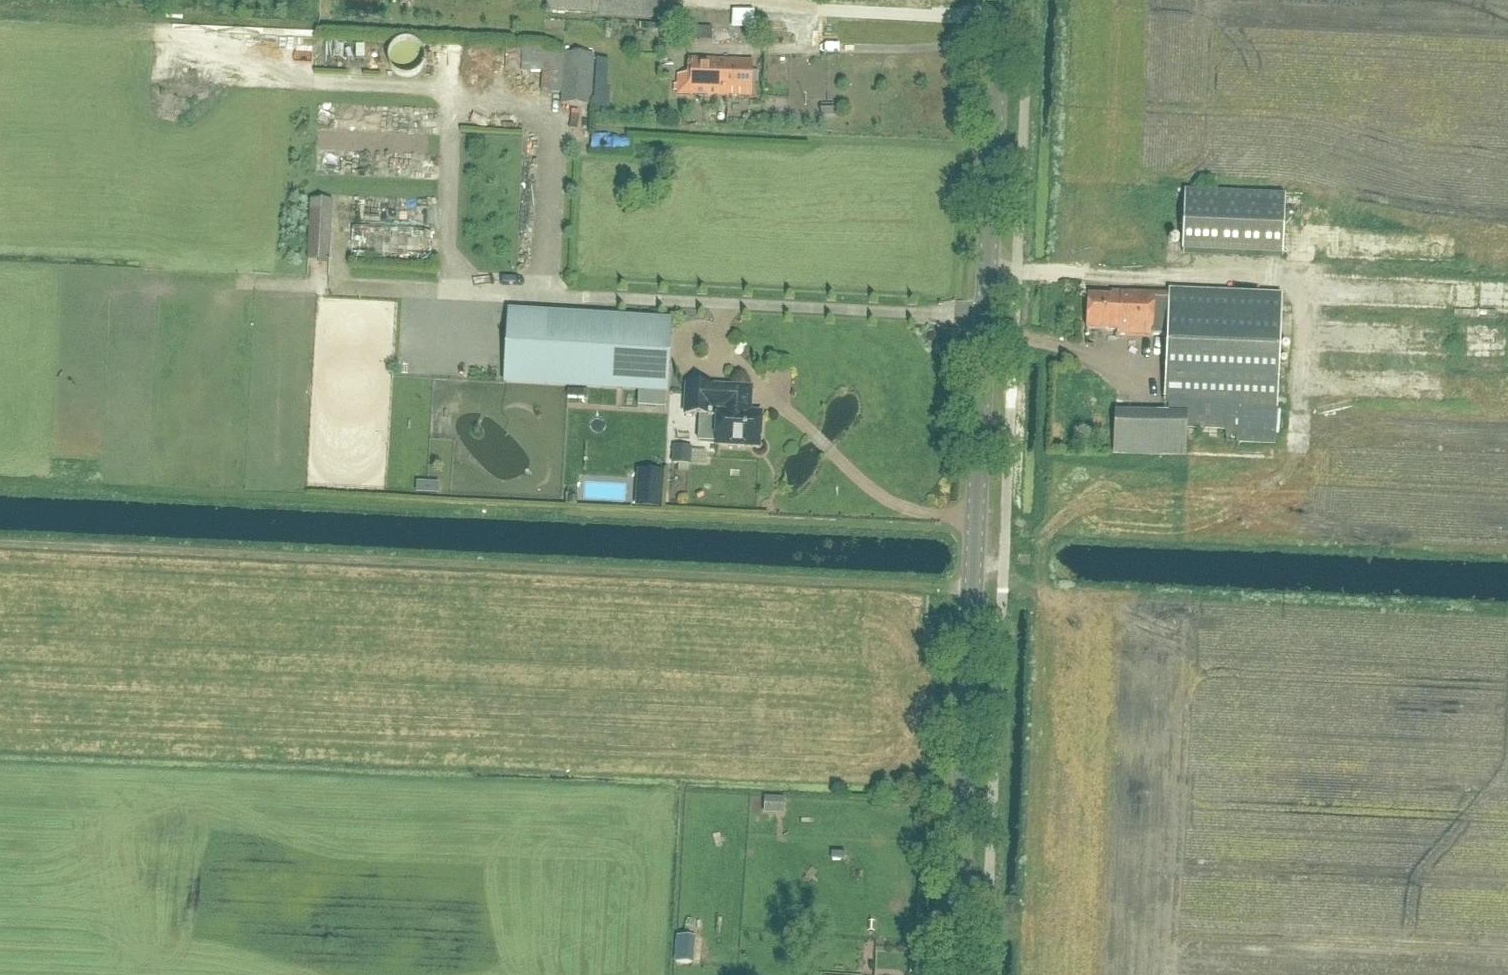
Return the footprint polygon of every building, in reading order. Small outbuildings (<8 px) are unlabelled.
[(547,8),(553,8),(553,14),(682,22),(682,10),(671,9),(671,0),(547,0),(547,8)] [(399,70),(427,51),(411,28),(383,47),(399,70)] [(594,57),(564,55),(545,54),(545,49),(522,47),(521,72),(542,74),(541,95),(562,96),(561,105),(591,107),(594,57)] [(751,62),(689,60),(688,95),(750,97),(751,62)] [(591,148),(625,149),(626,139),(591,138),(591,148)] [(1282,257),(1284,197),(1185,193),(1182,253),(1282,257)] [(431,251),(431,225),(355,225),(355,251),(431,251)] [(1111,297),(1088,296),(1086,330),(1118,332),(1117,336),(1167,338),(1165,405),(1188,406),(1187,431),(1238,433),(1239,408),(1275,410),(1280,297),(1169,293),(1169,296),(1132,294),(1132,296),(1111,295),(1111,297)] [(509,313),(504,383),(666,393),(670,323),(509,313)] [(759,448),(761,414),(749,413),(751,390),(687,386),(685,416),(699,417),(698,442),(715,443),(715,446),(759,448)] [(1186,415),(1114,413),(1113,455),(1184,457),(1186,415)] [(676,463),(690,464),(691,448),(677,448),(676,463)]
